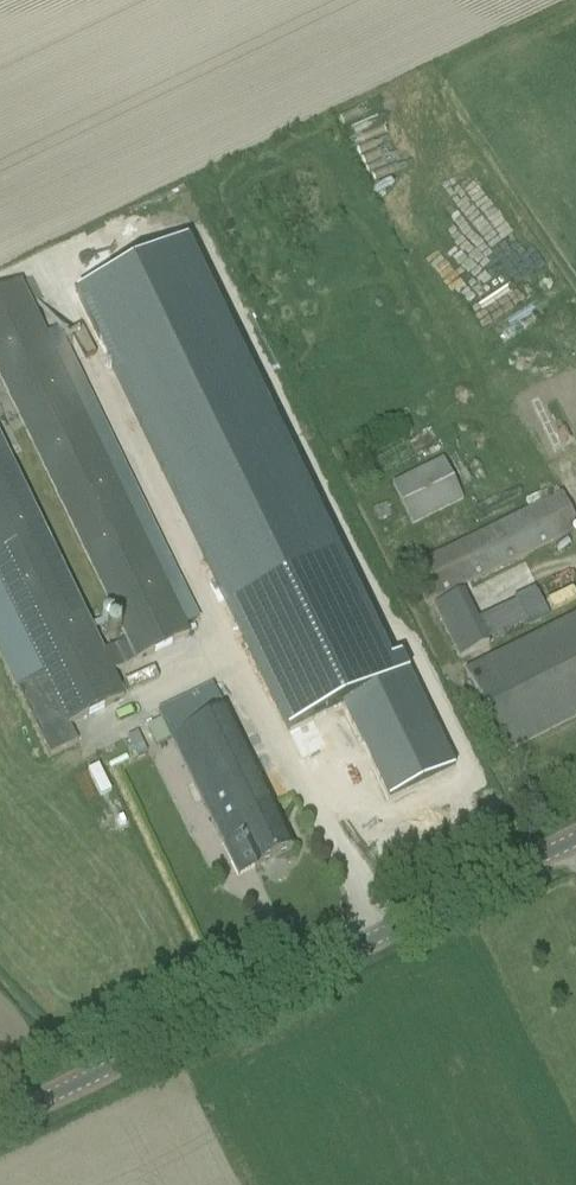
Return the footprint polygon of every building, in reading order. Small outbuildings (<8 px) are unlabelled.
[(184,246),(77,297),(99,342),(101,341),(291,733),(343,708),(389,804),(454,772),(400,660),(390,665),(387,666),(184,246)] [(44,339),(29,307),(20,289),(18,286),(0,295),(0,385),(21,429),(110,613),(125,644),(103,655),(88,623),(8,459),(0,442),(0,586),(44,676),(17,689),(50,758),(78,744),(69,727),(124,700),(112,675),(188,638),(184,629),(199,622),(59,332),(44,339)] [(572,440),(567,430),(558,434),(563,444),(572,440)] [(442,461),(390,487),(410,528),(462,503),(442,461)] [(412,569),(429,605),(575,533),(575,527),(561,496),(412,569)] [(529,623),(519,603),(477,623),(462,593),(431,609),(458,661),(489,646),(488,644),(529,623)] [(464,674),(506,754),(575,719),(575,617),(464,674)] [(161,722),(146,730),(155,749),(172,741),(211,823),(222,845),(240,836),(256,869),(292,851),(282,830),(271,808),(225,713),(198,726),(185,700),(156,714),(161,722)]
